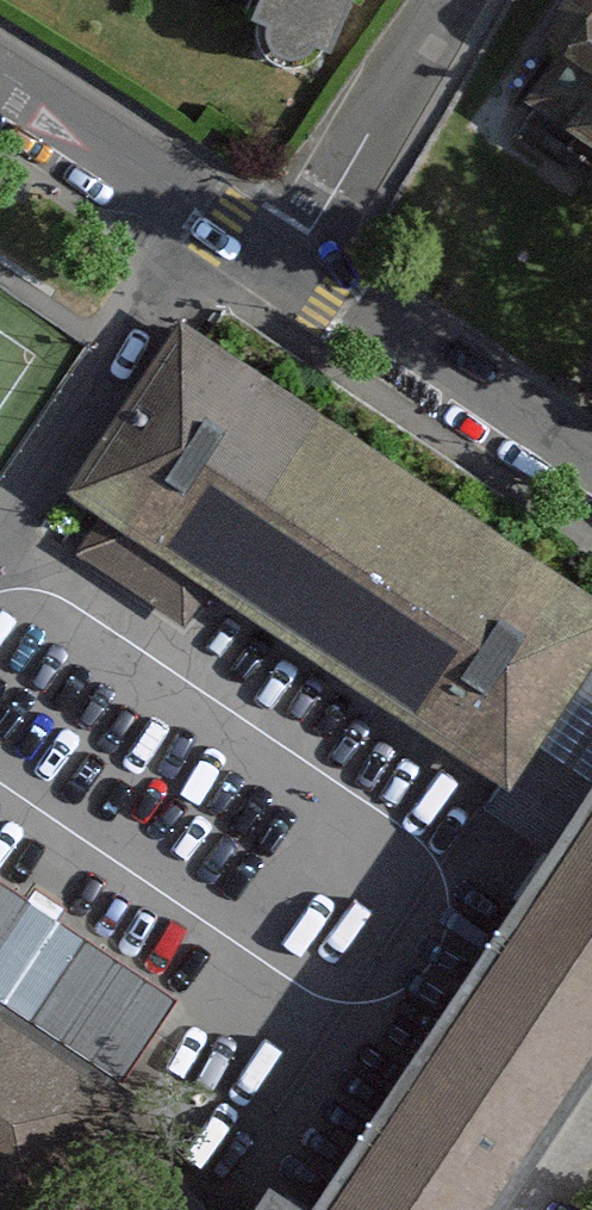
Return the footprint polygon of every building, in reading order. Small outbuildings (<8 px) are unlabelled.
[(259,22),(338,51),(358,0),(268,0),(259,22)] [(552,29),(581,53),(533,111),(591,159),(591,0),(576,0),(552,29)] [(591,660),(591,576),(183,315),(71,490),(102,510),(74,553),(188,626),(216,582),(519,775),(591,660)] [(316,1209),(484,1209),(591,1044),(591,796),(579,816),(316,1209)] [(174,988),(0,875),(0,1007),(114,1080),(174,988)] [(158,1109),(0,1007),(0,1209),(92,1209),(93,1208),(128,1155),(158,1109)] [(257,1198),(249,1209),(275,1209),(257,1198)]
